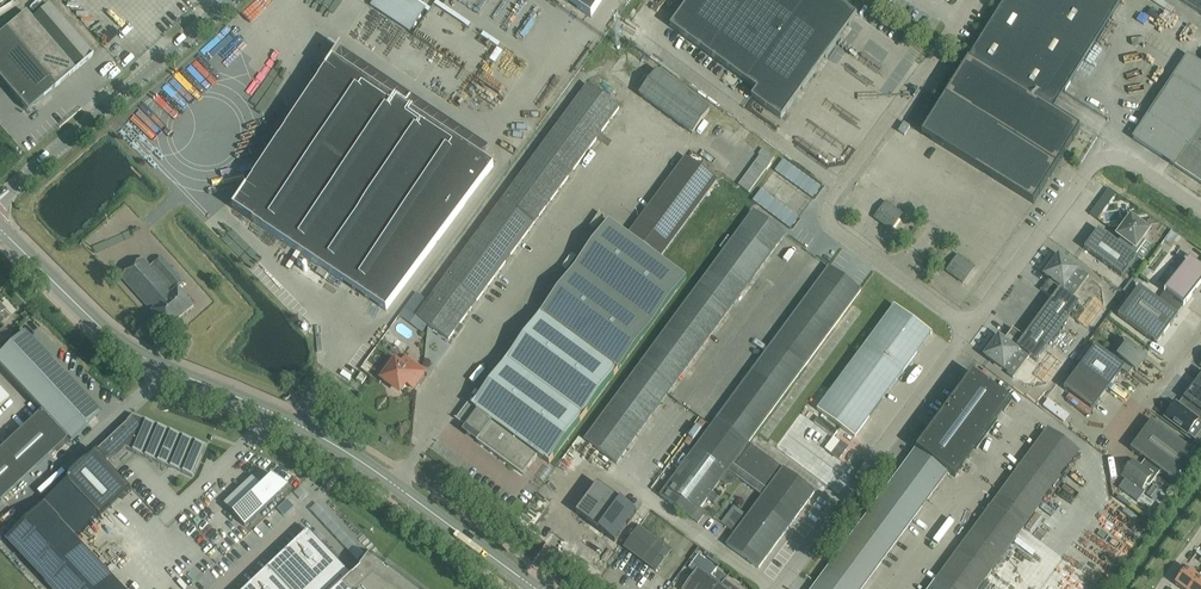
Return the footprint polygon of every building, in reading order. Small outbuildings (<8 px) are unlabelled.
[(591,17),(602,0),(566,0),(591,17)] [(670,27),(757,90),(751,98),(781,119),(856,15),(835,0),(689,0),(670,27)] [(944,98),(921,134),(1033,204),(1079,129),(1040,105),(1052,86),(1063,94),(1106,26),(1104,22),(1103,18),(1102,15),(1100,11),(1098,7),(1097,5),(1095,3),(1093,1),(1091,0),(1005,0),(944,98)] [(1093,1),(1095,3),(1097,5),(1098,7),(1100,11),(1102,15),(1103,18),(1104,22),(1106,26),(1122,0),(1091,0),(1093,1)] [(1200,14),(1200,0),(1178,0),(1200,14)] [(25,12),(0,34),(0,80),(27,111),(54,88),(92,56),(49,5),(31,20),(25,12)] [(1105,38),(1111,42),(1118,31),(1112,27),(1105,38)] [(599,59),(608,47),(602,43),(593,55),(599,59)] [(233,209),(386,311),(494,167),(413,113),(420,101),(399,87),(392,99),(333,60),(341,48),(340,47),(233,209)] [(1135,136),(1133,138),(1175,166),(1200,127),(1200,65),(1187,56),(1135,136)] [(639,95),(692,134),(709,110),(657,71),(639,95)] [(587,85),(416,316),(448,340),(619,108),(587,85)] [(910,128),(904,124),(898,132),(904,136),(910,128)] [(1175,166),(1200,183),(1200,127),(1175,166)] [(609,221),(540,313),(560,328),(591,351),(618,371),(686,278),(659,258),(717,181),(685,158),(628,235),(609,221)] [(755,162),(751,167),(761,175),(766,170),(755,162)] [(751,167),(747,173),(757,181),(761,175),(751,167)] [(747,173),(742,179),(753,187),(757,181),(747,173)] [(753,187),(742,179),(738,185),(749,193),(753,187)] [(761,203),(774,213),(782,202),(769,192),(761,203)] [(874,218),(890,230),(902,214),(885,202),(874,218)] [(753,211),(641,364),(672,387),(785,235),(753,211)] [(1131,218),(1118,235),(1121,237),(1117,243),(1098,229),(1084,249),(1122,277),(1137,258),(1134,256),(1145,242),(1141,239),(1147,230),(1131,218)] [(946,271),(963,283),(974,268),(958,256),(946,271)] [(1038,318),(1057,332),(1078,303),(1061,290),(1062,287),(1063,288),(1077,270),(1059,256),(1045,275),(1050,278),(1041,290),(1052,298),(1038,318)] [(1165,291),(1183,305),(1182,306),(1183,306),(1192,295),(1192,296),(1193,295),(1192,294),(1195,290),(1196,291),(1197,290),(1196,289),(1200,283),(1200,266),(1190,258),(1190,257),(1190,256),(1186,261),(1185,260),(1183,262),(1185,263),(1163,292),(1164,292),(1165,291)] [(161,257),(150,267),(142,258),(121,277),(151,312),(184,283),(179,278),(181,276),(179,274),(177,276),(161,257)] [(829,267),(716,420),(748,443),(861,291),(829,267)] [(185,285),(184,283),(151,312),(167,330),(193,307),(179,291),(185,285)] [(1176,314),(1182,306),(1183,305),(1165,291),(1164,292),(1158,301),(1139,287),(1117,316),(1156,344),(1178,315),(1176,314)] [(817,410),(854,438),(932,333),(894,305),(817,410)] [(0,307),(0,324),(8,317),(3,312),(4,311),(0,307)] [(591,351),(560,328),(540,313),(472,405),(468,403),(456,419),(479,436),(476,440),(523,475),(537,455),(549,464),(618,371),(591,351)] [(1057,332),(1038,318),(1024,337),(1013,329),(1004,341),(999,337),(985,355),(1003,369),(1017,350),(1016,350),(1018,348),(1036,361),(1057,332)] [(40,411),(0,449),(0,501),(67,439),(70,443),(101,414),(66,377),(50,360),(24,332),(0,354),(0,368),(40,411)] [(1079,367),(1108,388),(1122,370),(1128,375),(1133,369),(1136,371),(1145,359),(1143,357),(1145,354),(1124,339),(1123,340),(1121,339),(1120,340),(1122,342),(1111,357),(1095,345),(1079,367)] [(412,388),(424,373),(405,359),(400,365),(395,362),(382,379),(400,392),(406,383),(412,388)] [(672,387),(641,364),(584,440),(616,464),(672,387)] [(1108,388),(1079,367),(1063,389),(1092,410),(1108,388)] [(915,450),(812,588),(862,588),(947,473),(955,478),(1011,402),(972,373),(915,450)] [(688,405),(700,385),(686,377),(674,397),(688,405)] [(1190,404),(1186,411),(1175,403),(1173,407),(1171,406),(1166,413),(1167,414),(1165,418),(1187,435),(1198,421),(1200,423),(1200,391),(1193,385),(1183,399),(1190,404)] [(9,398),(0,389),(0,407),(9,398)] [(206,446),(133,415),(64,480),(101,519),(131,490),(107,466),(126,449),(193,477),(206,446)] [(748,443),(716,420),(660,496),(692,519),(728,471),(742,481),(762,454),(748,443)] [(1122,476),(1141,490),(1145,484),(1147,486),(1150,485),(1160,472),(1178,485),(1199,456),(1151,420),(1130,449),(1147,462),(1144,467),(1141,467),(1133,461),(1122,476)] [(929,588),(978,588),(1079,452),(1047,429),(929,588)] [(668,458),(673,461),(689,437),(684,433),(668,458)] [(839,459),(847,448),(840,442),(831,454),(839,459)] [(603,468),(608,461),(592,450),(587,458),(603,468)] [(762,454),(747,475),(742,481),(762,496),(748,516),(733,505),(721,523),(735,533),(726,545),(758,568),(814,492),(783,469),(762,454)] [(794,454),(790,460),(806,471),(810,465),(794,454)] [(585,492),(594,482),(563,457),(554,468),(585,492)] [(537,471),(543,478),(552,470),(546,463),(537,471)] [(261,486),(253,477),(223,505),(225,506),(245,527),(288,486),(289,486),(289,485),(271,476),(271,477),(261,486)] [(596,483),(574,512),(614,541),(635,511),(596,483)] [(570,510),(574,503),(544,487),(540,495),(570,510)] [(318,502),(311,506),(315,512),(321,509),(318,502)] [(51,588),(124,588),(42,503),(4,539),(51,588)] [(1132,529),(1136,523),(1120,511),(1116,518),(1132,529)] [(213,535),(222,528),(218,523),(209,531),(213,535)] [(175,529),(192,547),(197,541),(180,524),(175,529)] [(656,571),(671,551),(639,527),(624,547),(656,571)] [(392,567),(387,574),(385,572),(386,571),(385,562),(372,552),(360,569),(360,570),(353,578),(308,530),(246,588),(422,588),(392,567)] [(600,562),(607,567),(614,556),(607,552),(600,562)] [(1187,567),(1175,584),(1182,588),(1188,588),(1197,577),(1192,573),(1193,571),(1188,567),(1187,567)] [(721,586),(698,569),(683,588),(719,588),(721,586)] [(1197,577),(1188,588),(1200,588),(1200,572),(1197,577)] [(721,586),(719,588),(736,588),(725,581),(721,586)]
